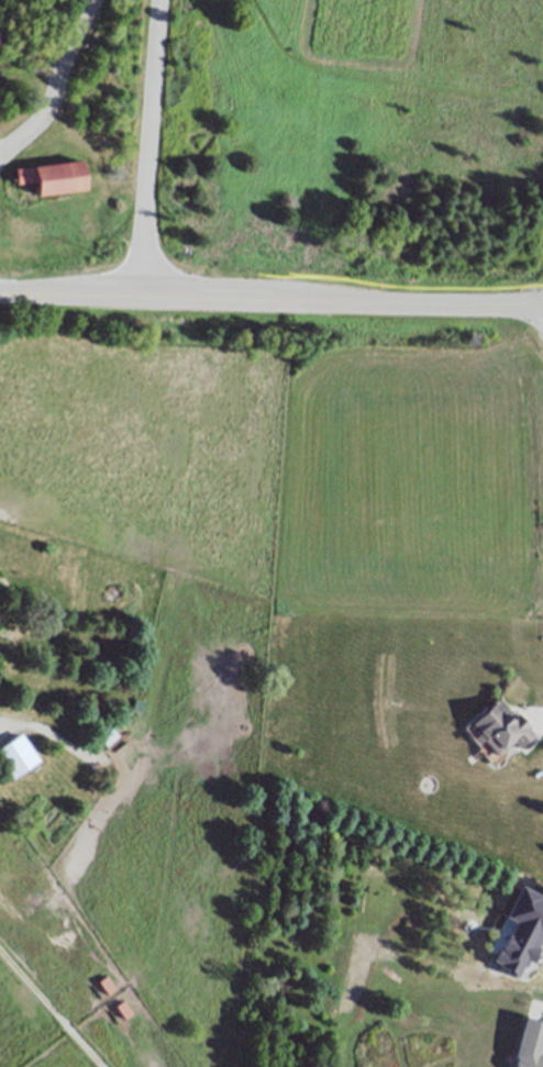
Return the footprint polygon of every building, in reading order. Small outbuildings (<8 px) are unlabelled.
[(79,159),(84,189),(33,196),(31,181),(16,184),(14,168),(79,159)] [(498,697),(532,734),(519,747),(512,741),(497,755),(483,738),(484,737),(470,722),(498,697)] [(19,737),(0,749),(0,768),(9,782),(37,764),(19,737)] [(524,1016),(542,1022),(542,1049),(542,1066),(515,1066),(514,1064),(519,1062),(516,1055),(524,1016)]
